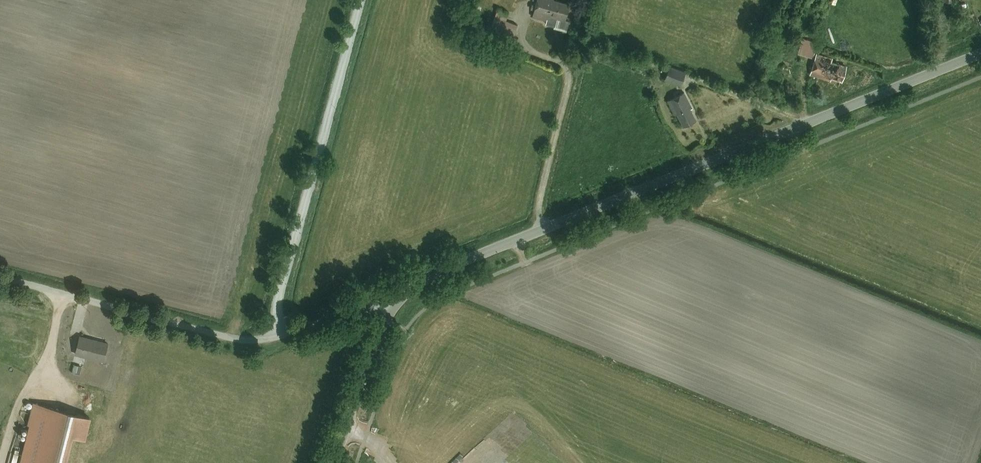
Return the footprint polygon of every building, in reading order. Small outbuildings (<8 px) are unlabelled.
[(555,0),(533,0),(530,14),(561,21),(566,3),(555,0)] [(513,26),(500,22),(496,37),(509,41),(513,26)] [(812,60),(808,75),(836,84),(841,70),(829,66),(830,61),(815,56),(818,45),(805,41),(800,56),(812,60)] [(690,72),(666,63),(661,76),(685,85),(690,72)] [(679,92),(667,98),(679,127),(692,122),(679,92)] [(79,338),(75,356),(104,362),(108,344),(79,338)] [(74,371),(83,373),(85,365),(75,363),(74,371)] [(34,397),(29,421),(31,421),(21,462),(69,462),(77,427),(87,430),(92,411),(34,397)]
